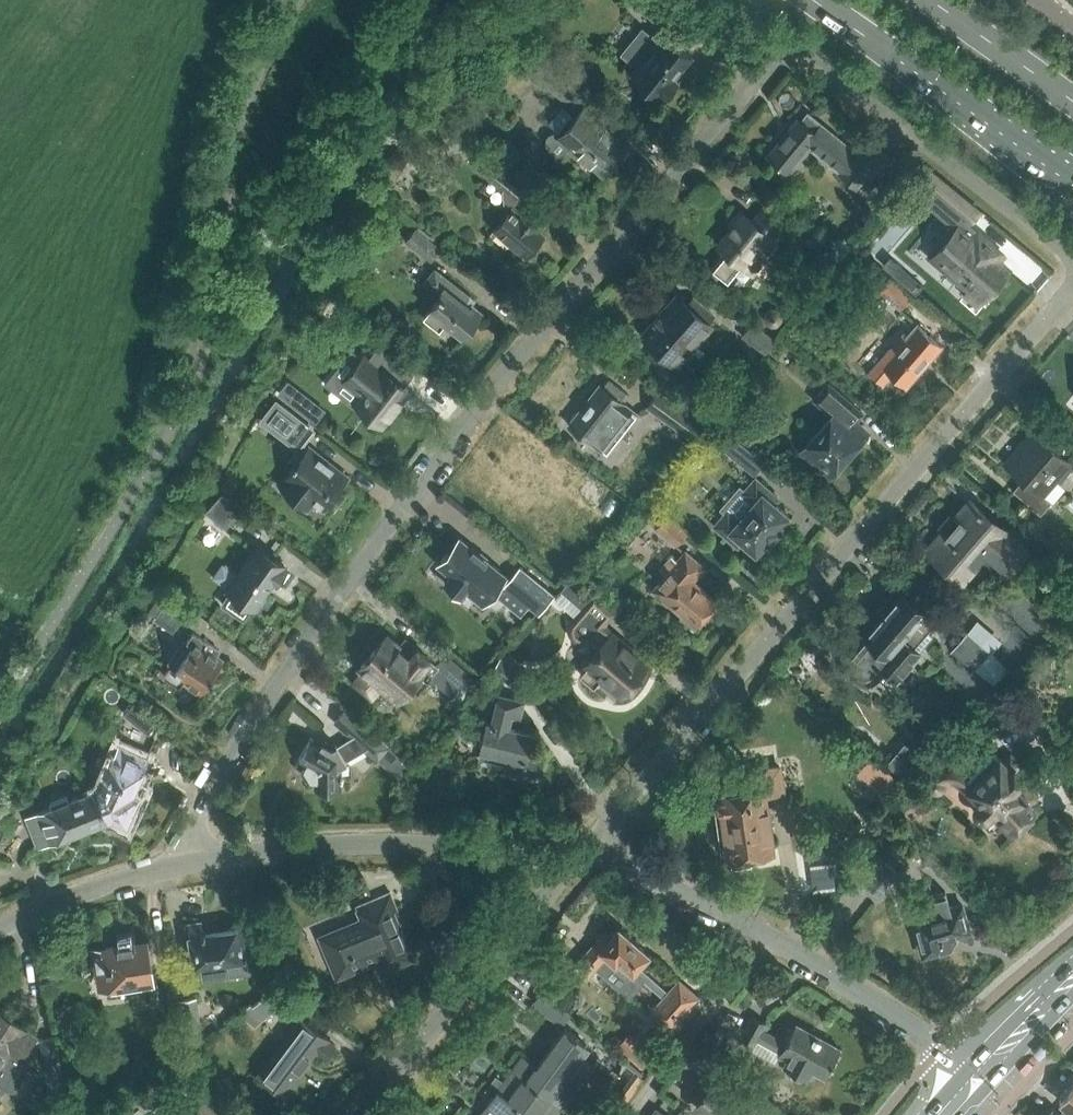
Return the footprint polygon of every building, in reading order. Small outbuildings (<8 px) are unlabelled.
[(635,10),(642,0),(621,0),(635,10)] [(631,76),(658,99),(660,98),(664,101),(679,83),(675,79),(693,58),(665,34),(658,42),(655,40),(656,38),(642,27),(620,54),(634,65),(635,64),(638,67),(631,76)] [(551,82),(571,99),(581,87),(542,55),(533,48),(520,64),(539,80),(547,86),(551,82)] [(626,145),(583,108),(560,136),(557,134),(553,133),(551,134),(548,136),(545,140),(545,145),(547,148),(559,160),(568,150),(583,163),(587,158),(603,172),(626,145)] [(798,118),(767,157),(789,174),(809,149),(838,173),(857,187),(867,175),(871,178),(889,156),(867,138),(856,151),(808,113),(802,121),(798,118)] [(847,123),(842,129),(850,136),(855,130),(847,123)] [(537,158),(525,147),(510,165),(522,175),(537,158)] [(489,159),(479,169),(502,188),(504,204),(512,209),(508,213),(504,215),(500,220),(500,224),(495,229),(527,255),(543,234),(537,229),(547,217),(519,194),(525,188),(489,159)] [(927,168),(912,185),(958,226),(950,235),(932,256),(943,265),(970,289),(966,294),(978,304),(1008,269),(998,260),(1003,254),(978,233),(977,234),(968,226),(980,212),(927,168)] [(753,221),(744,214),(718,245),(727,252),(712,270),(728,283),(742,265),(753,273),(778,242),(774,239),(784,227),(763,209),(753,221)] [(440,248),(434,244),(415,229),(407,240),(431,259),(440,248)] [(825,251),(817,261),(830,271),(838,261),(825,251)] [(446,322),(462,335),(480,312),(466,301),(470,296),(435,269),(424,283),(440,296),(423,318),(440,330),(446,322)] [(911,297),(894,282),(890,279),(880,290),(900,309),(911,297)] [(668,307),(643,336),(658,348),(649,359),(670,376),(704,335),(712,326),(708,323),(715,315),(695,298),(688,306),(677,296),(668,307)] [(772,327),(773,327),(774,327),(775,327),(776,327),(777,326),(778,326),(779,325),(779,324),(780,324),(780,323),(781,323),(781,322),(781,321),(782,320),(782,319),(782,318),(782,317),(782,316),(781,315),(781,314),(780,313),(780,312),(779,312),(779,311),(778,311),(777,310),(776,310),(775,309),(774,309),(773,309),(772,309),(771,309),(770,309),(770,310),(769,310),(768,310),(768,311),(767,311),(766,312),(765,313),(765,314),(764,315),(764,316),(764,317),(764,318),(764,319),(764,320),(764,321),(765,322),(765,323),(766,324),(767,325),(768,326),(769,326),(770,327),(771,327),(772,327)] [(766,353),(772,345),(777,339),(754,323),(744,336),(766,353)] [(892,374),(906,386),(942,345),(918,324),(907,336),(903,332),(869,372),(883,384),(892,374)] [(364,357),(345,381),(365,396),(358,405),(381,424),(408,390),(401,384),(410,374),(413,376),(414,375),(378,347),(368,360),(364,357)] [(600,384),(569,424),(607,453),(637,413),(624,402),(630,394),(609,379),(603,386),(600,384)] [(814,398),(834,415),(802,451),(829,475),(867,432),(856,422),(864,412),(829,382),(814,398)] [(283,490),(303,505),(310,496),(325,508),(349,478),(308,446),(308,447),(302,443),(313,430),(276,402),(262,420),(297,447),(288,458),(294,462),(285,474),(291,479),(283,490)] [(723,427),(712,440),(733,457),(744,444),(723,427)] [(1040,513),(1050,501),(1044,495),(1057,479),(1060,482),(1072,467),(1072,451),(1066,458),(1032,429),(1004,462),(1023,478),(1013,490),(1040,513)] [(239,485),(229,477),(221,488),(231,496),(239,485)] [(778,526),(788,514),(774,502),(779,497),(756,477),(743,492),(739,488),(723,506),(728,510),(715,524),(738,544),(742,539),(756,551),(767,539),(770,542),(781,529),(778,526)] [(207,511),(226,529),(244,509),(225,492),(207,511)] [(928,550),(961,578),(986,549),(1009,568),(1027,547),(1005,529),(1006,528),(975,503),(961,519),(957,516),(928,550)] [(657,527),(677,545),(688,532),(667,514),(657,527)] [(510,578),(460,537),(438,563),(451,574),(445,582),(461,596),(465,590),(482,604),(501,582),(539,614),(555,595),(520,566),(510,578)] [(231,592),(223,603),(245,619),(253,607),(255,608),(273,582),(278,585),(288,569),(284,566),(285,564),(260,547),(229,591),(231,592)] [(654,589),(696,626),(718,601),(694,580),(705,567),(687,551),(676,564),(668,558),(660,567),(668,574),(654,589)] [(589,664),(581,673),(595,685),(603,676),(622,693),(648,663),(612,631),(610,633),(601,625),(602,623),(612,612),(573,578),(563,589),(585,608),(572,622),(573,631),(580,637),(590,637),(600,645),(586,661),(589,664)] [(850,652),(849,653),(848,654),(847,657),(847,659),(846,660),(846,662),(846,664),(847,667),(847,668),(848,670),(849,673),(850,674),(851,675),(852,677),(855,679),(856,679),(859,681),(862,681),(864,682),(867,681),(869,681),(872,680),(874,679),(877,677),(878,676),(884,668),(896,678),(919,650),(914,646),(937,619),(902,590),(850,652)] [(970,628),(960,640),(953,648),(974,667),(981,659),(991,647),(970,628)] [(194,632),(188,641),(183,642),(170,662),(171,667),(164,676),(180,687),(184,681),(201,692),(210,680),(212,681),(217,673),(215,672),(223,660),(206,648),(210,642),(194,632)] [(386,636),(361,665),(366,668),(355,681),(372,696),(383,684),(401,699),(414,684),(420,689),(429,678),(438,668),(460,687),(454,694),(460,699),(477,679),(446,652),(436,663),(418,647),(410,656),(386,636)] [(512,688),(522,677),(501,657),(491,668),(512,688)] [(1014,727),(1025,717),(1005,695),(994,705),(1014,727)] [(545,750),(530,747),(533,734),(505,728),(509,715),(518,717),(522,703),(501,698),(494,725),(487,723),(480,750),(507,757),(503,774),(537,782),(545,750)] [(133,703),(124,714),(148,734),(157,722),(133,703)] [(316,778),(316,788),(341,786),(342,765),(366,749),(378,760),(390,747),(347,708),(335,721),(352,736),(333,749),(312,737),(299,759),(308,764),(305,766),(313,778),(316,778)] [(989,717),(973,733),(983,743),(998,727),(989,717)] [(100,803),(104,812),(127,822),(139,796),(132,793),(147,760),(120,747),(114,759),(107,755),(99,773),(106,777),(104,781),(91,787),(92,792),(96,801),(100,803)] [(995,754),(969,778),(967,776),(969,775),(962,770),(956,767),(949,767),(940,769),(935,772),(932,777),(931,781),(929,783),(928,787),(930,790),(934,792),(939,792),(944,789),(945,784),(950,782),(955,782),(958,783),(968,790),(979,802),(976,806),(974,809),(974,811),(975,814),(978,817),(981,819),(983,819),(987,819),(993,816),(1011,835),(1018,828),(1021,832),(1034,819),(1031,815),(1037,809),(1025,796),(1029,792),(1019,781),(1022,778),(1014,770),(1019,765),(1010,755),(1003,762),(995,754)] [(900,781),(872,757),(857,774),(886,798),(900,781)] [(409,764),(406,761),(394,774),(403,782),(409,764)] [(770,837),(772,837),(768,810),(766,810),(764,795),(783,792),(779,767),(735,773),(738,790),(718,793),(719,796),(712,801),(714,811),(721,814),(724,835),(718,840),(719,851),(727,854),(727,857),(729,857),(731,865),(750,862),(749,854),(772,850),(770,837)] [(102,813),(104,812),(100,803),(96,801),(92,792),(70,801),(68,797),(51,803),(53,808),(38,814),(50,843),(105,820),(102,813)] [(847,875),(857,863),(847,855),(837,867),(847,875)] [(884,861),(867,882),(878,893),(897,872),(884,861)] [(340,928),(318,937),(335,979),(367,966),(366,962),(375,958),(381,972),(413,959),(394,912),(397,911),(390,893),(355,908),(360,920),(340,928)] [(923,956),(946,950),(945,948),(950,947),(954,939),(954,936),(969,931),(962,905),(950,908),(947,901),(945,894),(919,901),(924,916),(913,919),(923,956)] [(189,922),(195,964),(204,963),(206,973),(224,970),(225,974),(251,972),(249,956),(244,927),(206,934),(205,929),(203,930),(201,920),(189,922)] [(629,997),(645,979),(663,995),(668,990),(642,967),(652,955),(620,927),(612,937),(606,932),(577,966),(591,978),(597,970),(629,997)] [(154,985),(147,941),(92,950),(98,988),(111,987),(112,992),(154,985)] [(648,1013),(670,1031),(700,997),(679,978),(648,1013)] [(282,983),(268,994),(279,1003),(294,1015),(295,1014),(304,1001),(282,983)] [(534,1003),(561,1028),(571,1017),(543,992),(534,1003)] [(196,996),(181,999),(186,1030),(189,1048),(203,1039),(201,1027),(196,996)] [(6,1088),(9,1089),(12,1089),(15,1089),(18,1087),(21,1085),(22,1085),(24,1083),(22,1082),(23,1080),(22,1075),(18,1069),(38,1037),(0,1012),(0,1096),(6,1088)] [(841,1049),(797,1025),(787,1043),(764,1030),(768,1023),(754,1015),(741,1039),(755,1047),(759,1040),(781,1053),(778,1058),(787,1063),(785,1067),(788,1069),(789,1073),(800,1079),(804,1078),(808,1079),(809,1076),(813,1075),(816,1071),(826,1077),(841,1049)] [(329,1038),(302,1018),(258,1075),(268,1083),(285,1096),(293,1085),(317,1053),(326,1060),(336,1046),(328,1040),(329,1038)] [(716,1025),(705,1042),(714,1049),(726,1032),(716,1025)] [(558,1106),(561,1108),(590,1067),(575,1056),(585,1043),(565,1028),(537,1066),(522,1055),(510,1071),(558,1106)] [(56,1037),(40,1039),(56,1114),(72,1112),(56,1037)] [(656,1052),(645,1043),(632,1057),(644,1067),(656,1052)] [(688,1064),(703,1074),(711,1063),(696,1053),(688,1064)] [(625,1103),(644,1082),(620,1062),(613,1071),(630,1086),(619,1099),(625,1103)] [(510,1071),(502,1082),(495,1077),(486,1090),(493,1095),(478,1114),(551,1114),(558,1106),(510,1071)] [(695,1102),(711,1114),(752,1114),(732,1099),(709,1082),(695,1102)] [(1059,1101),(1072,1114),(1072,1086),(1059,1101)] [(198,1101),(194,1106),(181,1096),(166,1114),(217,1114),(198,1101)] [(649,1114),(667,1114),(656,1106),(649,1114)] [(1052,1107),(1045,1114),(1061,1114),(1052,1107)]
